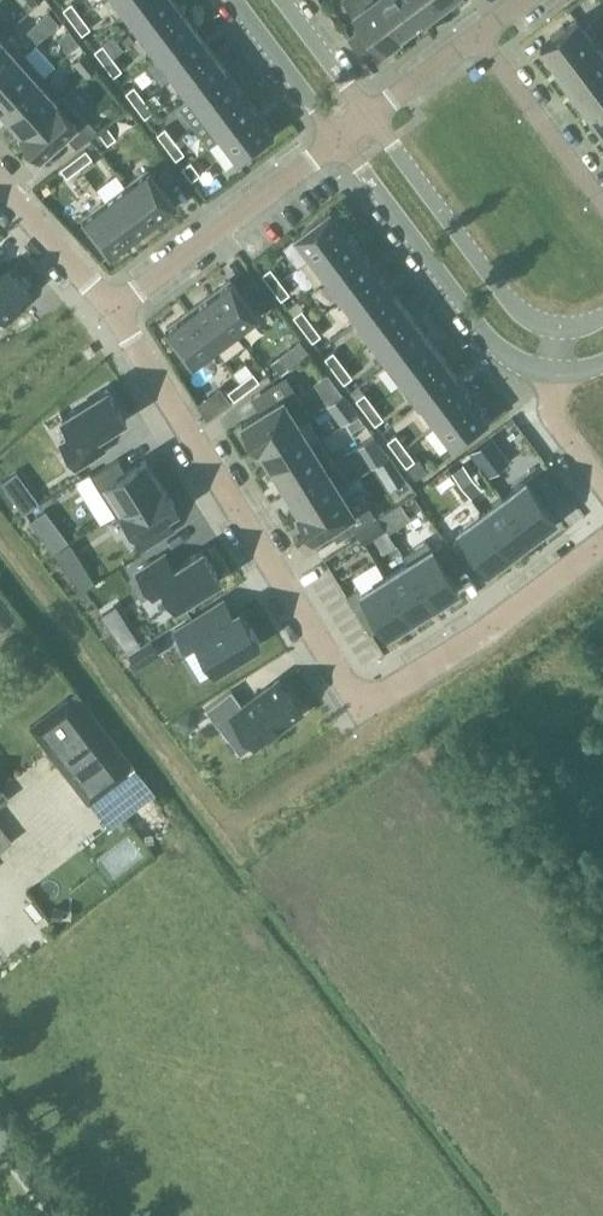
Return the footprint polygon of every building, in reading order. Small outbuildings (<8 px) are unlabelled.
[(127,14),(145,0),(116,0),(127,14)] [(127,14),(142,34),(179,7),(174,0),(145,0),(127,14)] [(381,51),(402,35),(376,0),(343,0),(381,51)] [(407,0),(376,0),(402,35),(422,21),(407,0)] [(437,0),(407,0),(422,21),(442,6),(437,0)] [(73,22),(81,15),(72,2),(63,9),(73,22)] [(179,7),(142,34),(158,55),(195,28),(185,15),(186,14),(186,13),(185,14),(179,7)] [(48,11),(38,21),(48,32),(59,23),(48,11)] [(81,15),(73,22),(82,34),(91,28),(81,15)] [(540,48),(556,69),(593,42),(577,20),(540,48)] [(195,28),(158,55),(174,76),(211,48),(205,41),(206,41),(205,40),(204,40),(195,28)] [(57,38),(68,52),(80,43),(69,29),(57,38)] [(0,38),(0,39),(0,75),(18,58),(0,38)] [(572,90),(602,67),(602,54),(593,42),(556,69),(572,90)] [(95,50),(104,63),(113,57),(103,44),(95,50)] [(211,48),(174,76),(189,97),(226,69),(217,56),(217,55),(216,56),(211,48)] [(97,66),(86,50),(73,62),(86,77),(97,66)] [(25,53),(18,58),(0,75),(0,107),(5,112),(39,81),(46,76),(25,53)] [(122,70),(113,57),(104,63),(114,76),(122,70)] [(588,111),(602,100),(602,67),(572,90),(588,111)] [(226,69),(189,97),(205,118),(242,90),(232,77),(233,77),(232,76),(231,77),(228,73),(229,72),(228,71),(228,72),(226,69)] [(57,101),(39,81),(5,112),(23,132),(57,101)] [(126,92),(135,105),(144,99),(134,86),(126,92)] [(242,90),(205,118),(221,139),(258,111),(248,98),(248,97),(247,98),(244,94),(245,93),(244,92),(244,93),(242,90)] [(83,117),(63,96),(57,101),(23,132),(21,134),(40,156),(65,134),(77,147),(99,130),(85,115),(83,117)] [(153,111),(144,99),(135,105),(145,118),(153,111)] [(602,132),(602,100),(588,111),(602,132)] [(258,111),(221,139),(237,160),(274,133),(263,119),(264,119),(263,118),(260,114),(260,113),(259,113),(258,111)] [(107,125),(98,131),(108,144),(116,138),(107,125)] [(157,134),(167,146),(175,140),(165,127),(157,134)] [(185,153),(175,140),(167,146),(176,159),(185,153)] [(73,159),(80,167),(92,158),(86,149),(73,159)] [(73,159),(61,168),(67,177),(80,167),(73,159)] [(182,167),(192,180),(200,174),(191,161),(182,167)] [(169,168),(157,176),(164,186),(176,177),(169,168)] [(148,169),(126,185),(153,222),(156,220),(156,221),(157,220),(156,219),(160,217),(161,217),(162,217),(161,216),(175,206),(148,169)] [(105,201),(132,238),(140,232),(140,233),(141,232),(153,222),(126,185),(105,201)] [(132,238),(105,201),(83,217),(111,254),(124,244),(125,244),(126,244),(125,243),(132,238)] [(310,258),(347,230),(345,228),(346,228),(345,227),(344,227),(341,223),(342,223),(341,222),(331,209),(294,236),(310,258)] [(357,243),(347,230),(310,258),(326,279),(363,251),(361,249),(361,248),(360,248),(357,244),(358,244),(357,243)] [(363,251),(326,279),(341,300),(378,272),(376,270),(377,269),(376,268),(376,269),(373,265),(373,264),(372,264),(363,251)] [(4,318),(6,321),(5,323),(6,324),(25,307),(24,305),(22,307),(20,304),(33,293),(31,291),(30,292),(8,268),(9,266),(8,265),(0,271),(0,322),(4,318)] [(272,287),(280,280),(271,268),(262,274),(272,287)] [(341,300),(357,320),(394,293),(392,290),(392,289),(391,290),(388,286),(389,285),(388,285),(378,272),(341,300)] [(209,296),(236,333),(258,316),(230,279),(217,290),(216,289),(215,290),(216,290),(212,294),(211,293),(211,294),(209,296)] [(290,293),(280,280),(272,287),(281,300),(290,293)] [(373,341),(410,314),(404,306),(405,306),(404,305),(403,306),(394,293),(357,320),(373,341)] [(236,333),(209,296),(196,305),(195,305),(195,306),(188,311),(215,348),(236,333)] [(303,329),(307,325),(312,322),(302,309),(294,316),(303,329)] [(215,348),(188,311),(181,317),(180,316),(179,317),(180,317),(166,328),(194,365),(215,348)] [(388,362),(425,335),(416,322),(416,321),(416,320),(415,321),(410,314),(373,341),(388,362)] [(312,322),(307,325),(303,329),(313,341),(321,335),(312,322)] [(388,362),(404,383),(441,355),(435,348),(436,348),(436,347),(435,347),(425,335),(388,362)] [(334,370),(343,364),(333,351),(325,357),(334,370)] [(281,374),(289,368),(279,355),(271,362),(281,374)] [(441,355),(404,383),(420,404),(457,376),(447,364),(448,363),(447,362),(446,363),(441,355)] [(352,376),(343,364),(334,370),(344,383),(352,376)] [(240,382),(247,390),(260,381),(253,372),(240,382)] [(290,409),(302,402),(286,376),(261,392),(270,406),(242,424),(257,449),(259,448),(299,423),(290,409)] [(435,425),(472,397),(463,384),(462,383),(462,384),(459,380),(459,379),(459,378),(458,379),(457,376),(420,404),(435,425)] [(228,391),(234,400),(247,390),(240,382),(228,391)] [(215,385),(196,402),(209,416),(228,398),(215,385)] [(117,404),(107,389),(62,417),(73,435),(60,443),(76,468),(105,450),(96,437),(126,419),(117,404)] [(326,404),(332,413),(348,401),(343,393),(327,403),(326,404)] [(366,412),(374,405),(365,393),(356,399),(366,412)] [(472,397),(435,425),(452,447),(489,419),(478,405),(479,405),(478,404),(477,405),(474,401),(475,400),(474,399),(474,400),(472,397)] [(384,418),(374,405),(366,412),(375,425),(384,418)] [(347,423),(352,431),(364,423),(359,415),(347,423)] [(311,443),(299,423),(259,448),(272,468),(311,443)] [(387,441),(397,453),(405,447),(396,434),(387,441)] [(374,436),(359,446),(365,455),(381,445),(374,436)] [(479,461),(498,447),(491,437),(472,451),(479,461)] [(332,461),(319,439),(311,443),(272,468),(286,490),(332,461)] [(415,460),(405,447),(397,453),(407,466),(415,460)] [(380,473),(395,463),(390,457),(375,466),(380,473)] [(118,459),(91,475),(115,514),(138,499),(162,485),(146,459),(126,471),(118,459)] [(350,483),(335,459),(332,461),(286,490),(300,512),(339,488),(340,489),(350,483)] [(452,472),(461,485),(473,476),(463,463),(452,472)] [(515,487),(504,496),(519,516),(534,536),(545,528),(556,520),(541,499),(526,479),(515,487)] [(138,499),(115,514),(123,526),(131,539),(138,534),(142,541),(146,547),(160,539),(173,531),(169,524),(165,518),(171,514),(178,510),(170,497),(162,485),(138,499)] [(24,513),(39,502),(28,487),(13,498),(24,513)] [(347,501),(340,489),(339,488),(300,512),(297,513),(313,539),(342,521),(349,533),(376,516),(361,493),(347,501)] [(492,504),(481,513),(496,533),(511,553),(512,553),(513,553),(523,545),(533,537),(534,536),(519,516),(504,496),(492,504)] [(470,521),(459,529),(474,550),(489,570),(500,562),(511,553),(496,533),(481,513),(470,521)] [(378,516),(355,530),(364,544),(387,530),(378,516)] [(54,523),(39,534),(53,552),(68,541),(54,523)] [(415,547),(402,555),(407,562),(409,561),(422,582),(436,604),(447,597),(459,590),(453,581),(448,573),(460,566),(452,554),(444,542),(433,549),(427,539),(415,547)] [(203,550),(174,567),(166,553),(138,571),(154,598),(167,590),(177,606),(221,579),(203,550)] [(395,569),(384,576),(391,587),(398,598),(404,609),(411,619),(412,619),(424,612),(435,605),(434,605),(436,604),(422,582),(409,561),(407,562),(395,569)] [(95,583),(85,566),(70,575),(82,591),(95,583)] [(358,587),(346,594),(355,609),(368,601),(378,618),(388,634),(399,627),(411,619),(404,609),(398,598),(391,587),(384,576),(373,584),(361,591),(358,587)] [(0,598),(0,631),(16,619),(0,598)] [(215,605),(174,630),(186,649),(182,651),(200,680),(260,643),(239,610),(224,619),(215,605)] [(134,631),(121,640),(128,650),(141,641),(134,631)] [(153,640),(132,654),(141,668),(162,655),(153,640)] [(231,690),(206,709),(218,726),(233,715),(256,746),(302,712),(278,679),(243,705),(231,690)] [(127,773),(68,694),(28,724),(87,803),(127,773)] [(191,714),(181,721),(190,732),(200,725),(191,714)] [(2,790),(1,788),(9,782),(3,775),(2,775),(0,772),(0,792),(2,790)] [(128,818),(118,826),(122,831),(132,824),(128,818)]
